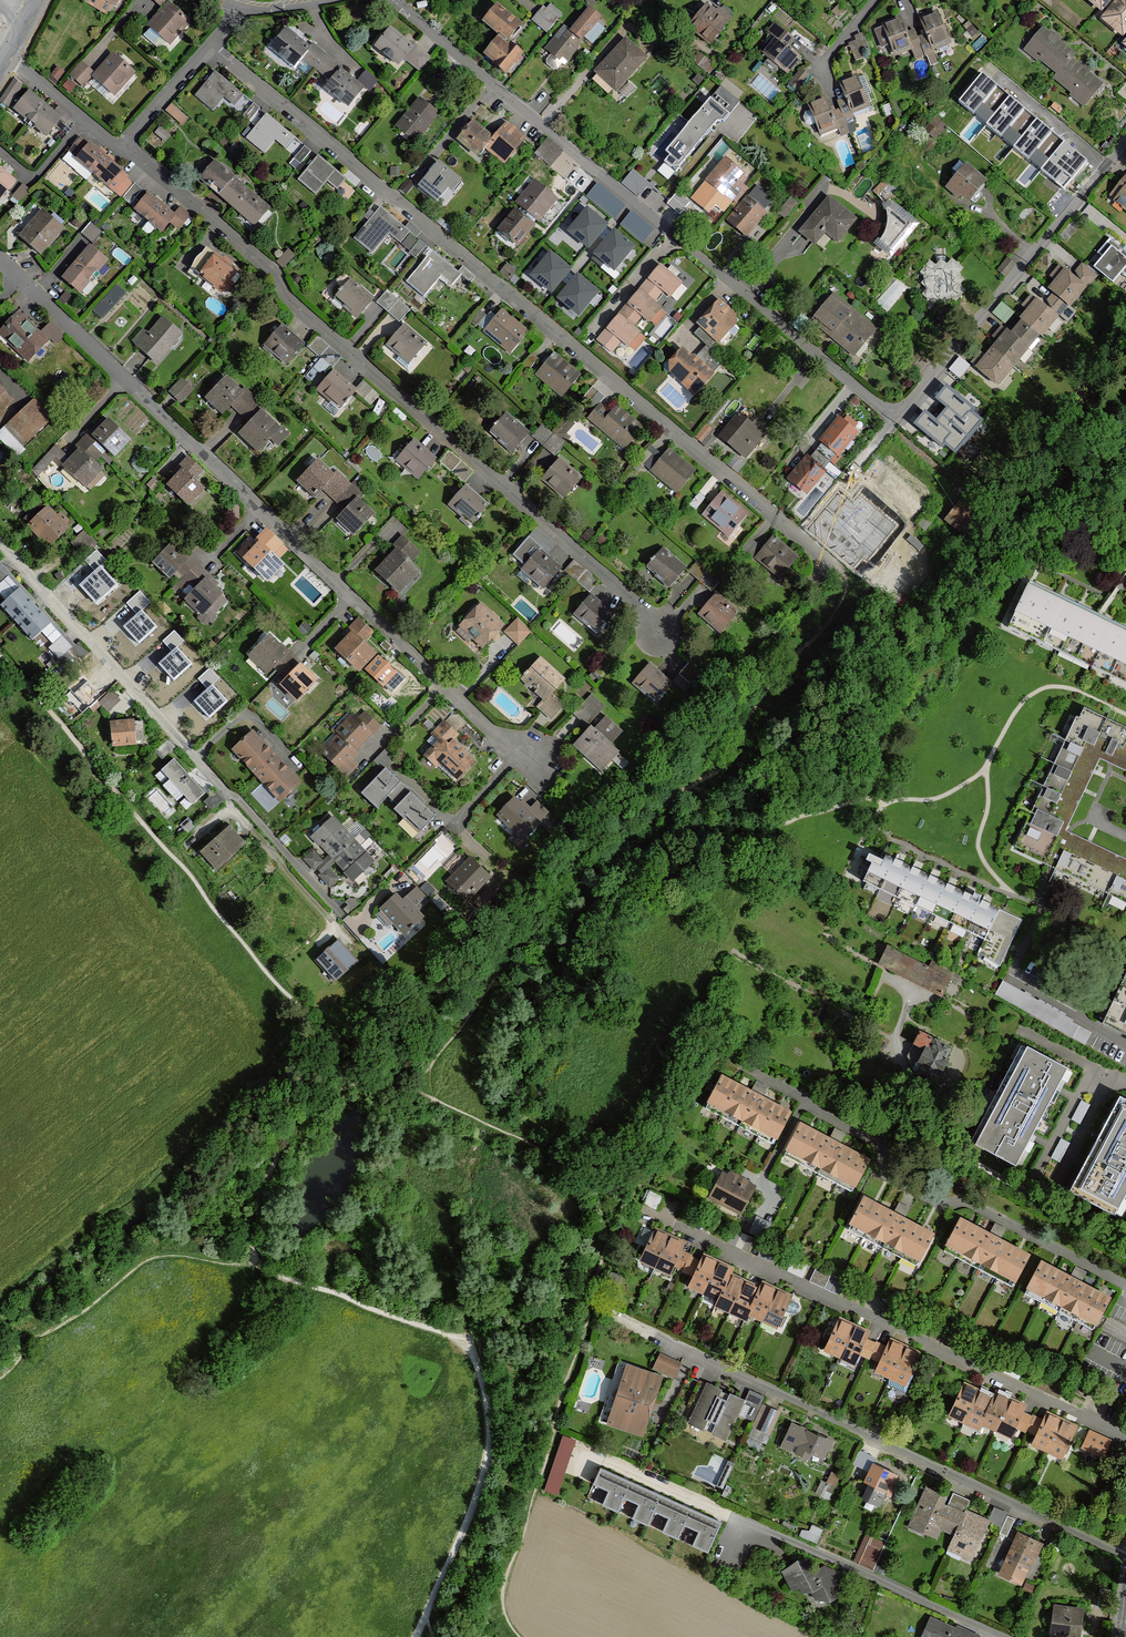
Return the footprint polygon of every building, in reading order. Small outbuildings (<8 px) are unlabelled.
[(1104,6),(1111,12),(1120,0),(1109,0),(1104,6)] [(1111,12),(1105,19),(1116,29),(1119,25),(1125,31),(1125,30),(1125,0),(1120,0),(1111,12)] [(221,9),(212,5),(209,10),(218,15),(221,9)] [(544,8),(533,20),(547,32),(562,14),(551,5),(547,10),(544,8)] [(187,21),(170,6),(152,27),(162,36),(168,42),(187,21)] [(844,11),(839,6),(833,12),(838,16),(844,11)] [(520,25),(497,7),(485,21),(500,34),(497,38),(499,40),(504,43),(520,25)] [(708,8),(692,27),(710,42),(729,20),(720,12),(716,15),(708,8)] [(590,10),(572,31),(582,39),(599,18),(590,10)] [(949,40),(939,14),(921,22),(927,36),(931,47),(935,45),(948,40),(949,40)] [(901,20),(875,30),(882,48),(891,44),(894,53),(912,46),(907,34),(901,20)] [(777,38),(763,54),(785,72),(799,55),(789,47),(794,40),(775,24),(769,31),(777,38)] [(978,32),(973,26),(968,29),(973,36),(978,32)] [(162,36),(152,27),(145,36),(154,44),(162,36)] [(1043,29),(1028,47),(1059,73),(1070,59),(1074,55),(1043,29)] [(286,30),(272,47),(295,66),(302,57),(308,48),(286,30)] [(390,30),(376,46),(398,65),(404,59),(412,47),(390,30)] [(566,37),(560,43),(555,38),(547,49),(553,54),(560,60),(563,56),(566,59),(567,60),(578,47),(576,46),(582,39),(572,31),(566,37)] [(915,31),(907,34),(912,46),(913,51),(922,48),(918,39),(915,31)] [(869,50),(863,35),(855,38),(857,42),(861,54),(869,50)] [(927,36),(918,39),(922,48),(925,55),(934,52),(931,47),(927,36)] [(509,48),(504,43),(499,40),(487,54),(497,62),(496,64),(506,72),(521,53),(511,45),(509,48)] [(948,40),(935,45),(937,52),(941,53),(949,50),(950,47),(948,40)] [(645,58),(627,41),(598,72),(599,73),(615,88),(616,89),(645,58)] [(861,54),(857,42),(849,45),(855,61),(863,58),(861,54)] [(313,43),(308,48),(302,57),(315,68),(326,54),(313,43)] [(415,44),(412,47),(404,59),(420,71),(431,57),(415,44)] [(922,48),(913,51),(917,59),(925,55),(922,48)] [(343,68),(326,54),(315,68),(331,82),(341,71),(343,68)] [(560,60),(553,54),(547,60),(547,64),(554,70),(558,70),(566,59),(563,56),(560,60)] [(704,68),(709,61),(699,54),(694,60),(704,68)] [(132,72),(115,57),(97,78),(113,92),(132,72)] [(717,63),(711,59),(709,61),(704,68),(703,70),(709,74),(717,63)] [(1102,85),(1070,59),(1059,73),(1056,77),(1086,103),(1102,85)] [(94,74),(82,62),(71,75),(83,86),(94,74)] [(809,75),(802,69),(789,84),(797,90),(809,75)] [(239,91),(216,71),(195,96),(213,110),(225,97),(230,101),(239,91)] [(356,84),(341,71),(331,82),(326,88),(348,106),(363,89),(356,84)] [(376,80),(365,72),(359,79),(370,88),(376,80)] [(615,88),(599,73),(593,79),(609,94),(615,88)] [(982,73),(959,100),(987,123),(1010,96),(982,73)] [(865,77),(859,80),(864,92),(871,89),(865,77)] [(14,78),(0,98),(0,100),(8,106),(23,85),(14,78)] [(858,78),(841,85),(846,99),(851,110),(868,103),(864,92),(859,80),(858,78)] [(75,85),(69,80),(64,86),(70,91),(75,85)] [(721,87),(667,150),(672,155),(657,171),(668,180),(717,120),(724,120),(739,102),(721,87)] [(1123,87),(1118,93),(1125,100),(1125,90),(1123,87)] [(29,93),(16,109),(31,122),(45,107),(29,93)] [(1010,96),(987,123),(1014,146),(1037,119),(1010,96)] [(438,113),(421,99),(398,127),(415,141),(438,113)] [(833,114),(827,99),(809,106),(811,110),(816,124),(820,132),(837,125),(833,114)] [(851,110),(846,99),(838,102),(841,110),(845,119),(853,115),(851,110)] [(260,109),(254,103),(243,116),(250,121),(260,109)] [(179,122),(184,115),(171,104),(166,109),(179,122)] [(53,114),(45,107),(31,122),(48,135),(60,120),(53,114)] [(53,114),(60,120),(66,124),(71,118),(59,107),(53,114)] [(816,124),(811,110),(806,112),(804,117),(806,123),(811,126),(816,124)] [(845,119),(841,110),(833,114),(837,125),(839,130),(848,127),(845,119)] [(290,133),(267,114),(254,128),(246,138),(264,153),(275,140),(281,144),(290,133)] [(187,118),(184,115),(179,122),(182,125),(187,118)] [(856,122),(853,115),(845,119),(848,127),(851,134),(855,132),(856,130),(854,125),(856,122)] [(944,125),(935,117),(925,130),(935,139),(940,132),(942,134),(947,127),(944,125)] [(1037,119),(1014,146),(1042,169),(1065,143),(1037,119)] [(484,146),(490,138),(474,124),(460,139),(477,154),(484,146)] [(525,139),(507,124),(496,137),(493,134),(490,138),(484,146),(504,163),(525,139)] [(169,135),(161,128),(157,133),(165,141),(169,135)] [(78,158),(89,146),(80,138),(70,151),(78,158)] [(551,142),(547,139),(539,149),(536,153),(540,156),(551,142)] [(563,152),(551,142),(540,156),(551,166),(563,152)] [(1065,143),(1042,169),(1066,190),(1089,164),(1065,143)] [(106,158),(90,145),(89,146),(78,158),(77,160),(82,164),(93,172),(106,158)] [(311,151),(304,146),(294,159),(301,164),(311,151)] [(342,175),(319,155),(306,170),(298,179),(316,194),(327,181),(333,185),(342,175)] [(121,171),(106,158),(93,172),(109,186),(121,171)] [(744,174),(726,159),(710,179),(733,198),(737,202),(747,189),(742,184),(738,181),(743,175),(744,174)] [(220,194),(233,178),(215,162),(201,178),(210,185),(220,194)] [(439,162),(417,187),(436,204),(448,190),(452,194),(462,182),(439,162)] [(93,172),(82,164),(76,171),(86,180),(93,172)] [(985,182),(966,166),(948,187),(956,194),(959,191),(969,200),(985,182)] [(633,169),(622,183),(638,197),(650,184),(633,169)] [(0,170),(0,197),(1,198),(8,190),(15,182),(0,170)] [(360,180),(348,170),(343,176),(355,187),(360,180)] [(128,177),(121,171),(109,186),(115,192),(126,179),(128,177)] [(747,178),(743,175),(738,181),(742,184),(747,178)] [(233,178),(220,194),(234,206),(255,224),(269,208),(233,178)] [(1113,195),(1117,199),(1116,200),(1125,209),(1125,178),(1122,184),(1113,195)] [(132,184),(126,179),(115,192),(121,196),(132,184)] [(733,198),(710,179),(694,198),(708,211),(715,202),(724,209),(733,198)] [(556,199),(535,182),(518,202),(523,207),(538,220),(556,199)] [(597,182),(586,196),(614,219),(625,205),(597,182)] [(29,189),(22,183),(13,194),(11,196),(18,202),(29,189)] [(143,190),(135,183),(123,198),(130,204),(143,190)] [(642,197),(659,209),(668,196),(651,184),(642,197)] [(758,186),(746,199),(762,213),(773,199),(758,186)] [(690,202),(678,191),(670,201),(668,203),(680,213),(690,202)] [(162,206),(149,195),(141,203),(136,209),(149,220),(162,206)] [(800,203),(792,196),(778,212),(786,219),(800,203)] [(823,208),(803,232),(814,242),(825,229),(838,240),(855,220),(828,197),(820,206),(823,208)] [(736,211),(730,219),(747,234),(764,215),(762,213),(746,199),(741,205),(736,211)] [(736,211),(741,205),(737,202),(732,207),(736,211)] [(175,216),(162,206),(149,220),(157,227),(162,231),(170,222),(175,216)] [(892,206),(886,208),(888,217),(888,226),(884,236),(879,243),(891,253),(915,226),(892,206)] [(405,228),(380,207),(370,220),(355,238),(372,253),(390,233),(396,238),(405,228)] [(181,208),(175,216),(170,222),(179,229),(182,225),(190,216),(181,208)] [(587,208),(569,230),(588,246),(606,224),(587,208)] [(61,227),(43,210),(25,230),(29,233),(23,239),(40,254),(49,245),(47,243),(61,227)] [(631,210),(620,224),(643,243),(654,229),(631,210)] [(515,211),(499,231),(517,246),(533,226),(517,213),(515,211)] [(84,221),(78,216),(74,222),(79,226),(84,221)] [(151,233),(157,227),(149,220),(141,229),(147,234),(151,233)] [(101,232),(90,222),(81,233),(92,243),(101,232)] [(421,231),(410,222),(405,228),(417,237),(421,231)] [(1072,224),(1061,236),(1066,241),(1080,226),(1077,224),(1072,224)] [(614,230),(595,252),(615,268),(633,246),(614,230)] [(513,250),(517,246),(499,231),(495,236),(513,250)] [(1110,239),(1098,253),(1103,258),(1095,268),(1113,283),(1121,273),(1125,276),(1125,253),(1110,239)] [(426,246),(420,240),(409,253),(415,258),(426,246)] [(90,247),(78,263),(93,276),(106,260),(90,247)] [(197,281),(201,276),(216,255),(209,249),(189,275),(197,281)] [(288,249),(275,262),(283,269),(295,255),(288,249)] [(457,271),(432,251),(423,263),(407,282),(424,297),(442,276),(448,282),(457,271)] [(550,252),(532,274),(551,290),(570,268),(550,252)] [(237,270),(216,255),(201,276),(222,291),(222,290),(229,281),(237,270)] [(1014,265),(1008,259),(999,270),(1005,276),(1014,265)] [(93,276),(78,263),(64,278),(80,291),(93,276)] [(1095,273),(1082,263),(1076,271),(1079,278),(1085,283),(1091,278),(1095,273)] [(957,265),(925,268),(927,288),(928,301),(940,300),(939,297),(951,296),(960,295),(957,265)] [(476,277),(463,266),(458,273),(470,283),(476,277)] [(676,278),(667,271),(661,266),(650,279),(663,290),(670,296),(681,283),(676,278)] [(667,271),(676,278),(680,273),(671,266),(667,271)] [(1084,287),(1060,266),(1053,274),(1058,278),(1050,288),(1055,292),(1067,303),(1069,305),(1084,287)] [(342,288),(351,282),(346,276),(344,274),(337,279),(337,282),(342,288)] [(577,275),(559,297),(579,313),(597,291),(577,275)] [(839,281),(832,275),(825,284),(831,290),(839,281)] [(663,290),(650,279),(640,292),(653,302),(663,290)] [(234,285),(229,281),(222,290),(227,293),(234,285)] [(372,299),(352,281),(351,282),(342,288),(339,290),(340,292),(337,296),(346,303),(344,305),(357,316),(372,299)] [(684,283),(675,296),(679,299),(689,287),(684,283)] [(117,285),(100,305),(108,312),(125,293),(117,285)] [(930,311),(940,300),(928,301),(927,288),(917,300),(930,311)] [(399,300),(387,290),(376,302),(388,312),(399,300)] [(653,302),(640,292),(630,305),(642,315),(649,321),(650,320),(659,309),(660,308),(653,302)] [(1067,303),(1055,292),(1047,301),(1050,307),(1057,313),(1063,307),(1067,303)] [(68,298),(64,294),(59,300),(63,304),(68,298)] [(875,329),(834,295),(813,320),(830,335),(833,332),(845,342),(851,334),(863,343),(875,329)] [(960,295),(951,296),(952,305),(965,303),(964,295),(960,295)] [(1024,320),(1039,332),(1041,334),(1056,316),(1032,296),(1025,304),(1030,308),(1022,318),(1024,320)] [(411,309),(399,300),(388,312),(399,322),(411,309)] [(708,319),(702,326),(719,341),(728,331),(735,324),(735,316),(730,311),(720,301),(708,314),(708,319)] [(1013,312),(1000,301),(991,312),(1004,323),(1013,312)] [(642,315),(630,305),(620,317),(632,327),(642,315)] [(659,309),(650,320),(655,324),(665,313),(659,309)] [(486,315),(480,310),(470,322),(476,327),(486,315)] [(528,332),(501,310),(493,320),(484,330),(504,347),(513,337),(519,343),(528,332)] [(19,314),(1,332),(19,349),(21,346),(31,356),(45,340),(19,314)] [(632,327),(620,317),(609,330),(621,340),(628,346),(630,344),(638,335),(639,333),(632,327)] [(181,333),(164,318),(139,347),(156,362),(181,333)] [(1035,336),(1039,332),(1024,320),(1012,334),(1027,347),(1035,336)] [(64,334),(52,322),(43,331),(56,343),(64,334)] [(739,328),(735,324),(728,331),(734,337),(740,331),(739,328)] [(282,326),(268,342),(277,349),(275,352),(288,362),(303,345),(282,326)] [(425,345),(404,326),(388,344),(401,355),(403,352),(412,360),(425,345)] [(711,349),(719,341),(702,326),(694,333),(706,345),(711,349)] [(1000,339),(992,349),(1012,365),(1027,347),(1012,334),(1002,327),(996,335),(1000,339)] [(621,340),(609,330),(599,341),(611,352),(621,340)] [(854,355),(863,343),(851,334),(845,342),(842,345),(854,355)] [(329,346),(317,335),(307,346),(320,357),(329,346)] [(643,339),(638,335),(630,344),(636,348),(643,339)] [(1035,336),(1027,347),(1031,351),(1040,341),(1035,336)] [(924,353),(912,343),(902,356),(905,358),(914,365),(915,366),(924,353)] [(706,345),(695,357),(708,370),(712,365),(717,369),(724,362),(711,349),(706,345)] [(342,357),(329,346),(320,357),(332,368),(342,357)] [(1012,365),(992,349),(984,359),(979,355),(972,363),(996,383),(1012,365)] [(691,357),(683,350),(680,353),(673,360),(673,373),(682,382),(686,378),(698,389),(713,374),(708,370),(695,357),(691,357)] [(415,362),(412,360),(403,352),(401,355),(397,359),(408,369),(415,362)] [(538,359),(532,353),(522,365),(529,370),(538,359)] [(580,375),(554,353),(536,374),(559,393),(567,383),(571,387),(580,375)] [(950,368),(962,376),(972,363),(961,354),(950,368)] [(914,365),(905,358),(900,365),(908,371),(914,365)] [(673,373),(673,360),(668,360),(665,364),(665,370),(668,373),(673,373)] [(355,389),(335,372),(319,390),(332,401),(334,399),(343,406),(345,403),(347,404),(355,389)] [(193,389),(182,379),(170,392),(181,402),(193,389)] [(241,393),(226,379),(209,397),(224,411),(231,404),(241,393)] [(599,392),(593,386),(583,399),(589,404),(599,392)] [(946,399),(938,388),(924,398),(932,409),(942,402),(946,399)] [(235,408),(241,414),(256,398),(248,391),(244,396),(241,393),(231,404),(235,408)] [(0,397),(0,411),(10,401),(4,393),(0,397)] [(37,397),(6,427),(22,446),(55,416),(37,397)] [(727,397),(705,424),(707,426),(730,399),(727,397)] [(251,423),(262,413),(258,410),(263,405),(256,398),(241,414),(248,420),(251,423)] [(949,445),(962,427),(965,429),(977,414),(958,400),(948,411),(940,422),(932,432),(949,445)] [(940,422),(948,411),(942,402),(932,409),(940,422)] [(634,439),(643,428),(616,406),(608,416),(599,427),(619,443),(627,433),(634,439)] [(599,427),(608,416),(597,407),(588,418),(599,427)] [(278,428),(262,413),(251,423),(242,432),(259,449),(271,437),(278,443),(288,433),(281,426),(278,428)] [(739,414),(721,435),(746,456),(753,448),(764,434),(765,433),(749,420),(748,421),(739,414)] [(528,433),(507,415),(494,425),(495,427),(493,429),(501,437),(499,439),(512,450),(528,433)] [(823,442),(837,453),(838,454),(856,433),(840,419),(822,440),(823,442)] [(109,421),(95,436),(107,448),(112,453),(127,439),(109,421)] [(542,424),(532,436),(543,446),(554,433),(542,424)] [(708,448),(714,440),(709,436),(713,430),(707,426),(705,424),(694,436),(708,448)] [(6,427),(0,432),(0,439),(16,456),(24,448),(22,446),(6,427)] [(107,448),(95,436),(91,432),(84,439),(100,455),(107,448)] [(560,439),(554,433),(543,446),(555,456),(566,443),(560,439)] [(565,434),(560,439),(566,443),(570,438),(565,434)] [(767,436),(764,434),(753,448),(756,450),(763,449),(768,443),(767,436)] [(100,455),(84,439),(76,447),(80,451),(93,464),(100,455)] [(435,460),(413,441),(400,456),(409,464),(407,466),(419,477),(435,460)] [(823,442),(817,450),(830,461),(837,453),(823,442)] [(55,445),(52,449),(58,454),(56,457),(65,466),(71,460),(68,456),(55,445)] [(80,451),(76,447),(68,456),(71,460),(80,451)] [(58,454),(52,449),(31,471),(38,476),(56,457),(58,454)] [(452,472),(461,461),(449,449),(439,461),(452,472)] [(653,454),(647,449),(637,461),(643,467),(653,454)] [(695,472),(668,449),(651,470),(671,487),(680,477),(686,482),(695,472)] [(817,450),(809,459),(823,470),(830,461),(817,450)] [(93,464),(80,451),(71,460),(65,466),(85,485),(99,470),(93,464)] [(745,464),(733,455),(726,463),(737,473),(745,464)] [(184,471),(193,480),(202,470),(188,457),(179,467),(184,471)] [(802,465),(790,479),(807,492),(824,471),(823,470),(809,459),(808,457),(802,465)] [(580,478),(559,460),(543,478),(556,489),(558,486),(567,494),(580,478)] [(464,483),(474,472),(461,461),(452,472),(464,483)] [(323,487),(333,476),(318,462),(300,480),(316,494),(323,487)] [(193,480),(184,471),(169,485),(187,502),(202,488),(193,480)] [(152,491),(163,479),(156,473),(145,485),(152,491)] [(336,479),(333,476),(323,487),(326,490),(336,500),(350,485),(340,475),(336,479)] [(358,493),(350,485),(336,500),(347,511),(357,500),(354,497),(358,493)] [(466,487),(451,505),(464,516),(466,513),(474,521),(477,518),(479,519),(486,505),(466,487)] [(706,498),(699,492),(689,505),(696,510),(706,498)] [(747,515),(721,493),(703,513),(723,530),(732,520),(738,526),(747,515)] [(965,507),(979,519),(989,507),(975,496),(965,507)] [(372,514),(357,500),(347,511),(340,518),(355,532),(372,514)] [(29,525),(47,508),(42,502),(24,520),(29,525)] [(960,503),(947,519),(970,539),(983,522),(979,519),(965,507),(960,503)] [(47,508),(29,525),(49,545),(67,528),(47,508)] [(466,513),(464,516),(460,519),(468,527),(475,522),(474,521),(466,513)] [(882,536),(872,526),(858,541),(881,560),(896,543),(885,532),(882,536)] [(260,545),(270,554),(280,543),(266,530),(256,541),(260,545)] [(96,543),(84,531),(73,542),(84,554),(96,543)] [(393,547),(397,551),(405,559),(415,548),(403,536),(393,547)] [(763,548),(755,557),(772,570),(776,565),(786,573),(798,558),(773,536),(763,548)] [(539,550),(541,552),(543,548),(534,540),(530,537),(514,555),(525,566),(539,550)] [(747,555),(757,543),(750,537),(740,549),(747,555)] [(755,557),(763,548),(757,543),(747,555),(753,560),(755,557)] [(270,554),(260,545),(246,559),(264,577),(279,562),(270,554)] [(171,546),(153,565),(168,579),(175,571),(185,560),(171,546)] [(107,561),(97,550),(85,560),(95,571),(107,561)] [(541,552),(539,550),(525,566),(534,573),(532,576),(545,587),(560,569),(541,552)] [(664,550),(651,560),(652,561),(649,564),(658,572),(656,574),(669,585),(684,567),(664,550)] [(405,559),(397,551),(378,570),(398,589),(417,570),(405,559)] [(183,577),(197,563),(189,556),(185,560),(175,571),(183,577)] [(587,570),(574,559),(564,571),(577,581),(587,570)] [(711,569),(699,559),(688,571),(700,581),(711,569)] [(196,590),(206,580),(210,576),(197,563),(183,577),(196,590)] [(0,566),(0,584),(9,576),(0,566)] [(116,584),(100,567),(81,584),(97,602),(116,584)] [(718,575),(711,569),(700,581),(711,591),(722,579),(718,575)] [(599,581),(587,570),(577,581),(589,592),(599,581)] [(6,601),(20,588),(9,576),(0,584),(0,594),(6,601)] [(221,594),(206,580),(196,590),(189,598),(204,612),(208,608),(220,595),(221,594)] [(1028,583),(1006,627),(1125,683),(1125,629),(1101,617),(1028,583)] [(35,606),(20,588),(6,601),(1,605),(17,623),(35,606)] [(149,602),(140,591),(127,603),(137,613),(149,602)] [(208,608),(214,614),(226,601),(220,595),(208,608)] [(737,613),(716,595),(700,612),(713,623),(715,621),(724,629),(737,613)] [(612,614),(591,597),(576,614),(589,625),(591,623),(600,630),(602,627),(604,628),(612,614)] [(51,623),(35,606),(17,623),(33,640),(51,623)] [(501,627),(480,607),(463,624),(476,636),(485,644),(501,627)] [(214,614),(208,608),(204,612),(198,618),(204,623),(211,623),(216,617),(213,615),(214,614)] [(156,626),(141,610),(124,626),(139,642),(156,626)] [(353,633),(363,643),(373,632),(359,619),(349,630),(353,633)] [(530,632),(518,620),(506,632),(518,643),(530,632)] [(476,636),(463,624),(457,631),(469,643),(476,636)] [(183,640),(174,631),(163,641),(172,650),(183,640)] [(353,633),(338,649),(358,668),(373,652),(363,643),(353,633)] [(73,647),(62,635),(48,648),(59,660),(73,647)] [(269,636),(252,654),(268,670),(273,665),(286,652),(269,636)] [(76,645),(73,647),(82,659),(89,653),(79,642),(76,645)] [(191,663),(176,647),(159,663),(174,679),(191,663)] [(287,650),(286,652),(273,665),(280,672),(295,657),(287,650)] [(303,665),(295,657),(280,672),(288,679),(301,666),(303,665)] [(395,673),(378,657),(367,669),(383,685),(385,683),(393,674),(395,673)] [(563,680),(540,659),(524,677),(547,697),(563,680)] [(689,662),(679,674),(691,685),(702,673),(689,662)] [(670,682),(650,665),(635,682),(647,694),(649,692),(658,699),(661,696),(663,697),(670,682)] [(315,680),(301,666),(288,679),(283,684),(297,698),(315,680)] [(218,678),(210,668),(198,678),(207,688),(218,678)] [(399,680),(393,674),(385,683),(391,689),(399,680)] [(98,692),(88,681),(74,694),(79,700),(86,707),(95,700),(97,698),(95,695),(98,692)] [(226,701),(211,685),(195,700),(209,717),(226,701)] [(121,700),(112,691),(99,702),(108,712),(121,700)] [(603,706),(592,696),(577,712),(588,723),(603,706)] [(563,705),(555,697),(543,710),(551,718),(563,705)] [(96,701),(95,700),(86,707),(79,700),(74,704),(82,713),(89,707),(96,701)] [(100,705),(96,701),(89,707),(93,712),(100,705)] [(1084,707),(1026,824),(1061,840),(1048,865),(1051,867),(1125,903),(1125,859),(1067,830),(1101,760),(1125,771),(1125,728),(1084,707)] [(366,712),(358,720),(369,731),(372,734),(380,726),(366,712)] [(369,731),(358,720),(355,717),(338,734),(341,737),(353,748),(369,731)] [(194,740),(205,731),(193,718),(182,727),(194,740)] [(620,732),(605,718),(594,730),(591,727),(577,743),(596,760),(598,757),(606,764),(616,752),(608,745),(620,732)] [(142,721),(133,722),(135,741),(142,740),(144,736),(142,721)] [(133,722),(111,724),(113,744),(135,743),(135,741),(133,722)] [(464,773),(475,762),(456,744),(451,749),(447,745),(457,735),(444,723),(434,734),(442,741),(427,756),(437,765),(441,761),(457,776),(462,771),(464,773)] [(253,732),(234,750),(257,775),(276,757),(266,746),(253,732)] [(353,748),(341,737),(325,754),(336,764),(340,768),(349,758),(356,751),(353,748)] [(165,759),(177,748),(169,739),(157,750),(165,759)] [(385,768),(387,769),(396,759),(385,749),(373,761),(383,770),(385,768)] [(294,777),(276,757),(257,775),(280,800),(299,782),(294,777)] [(357,765),(349,758),(340,768),(336,764),(331,769),(343,780),(357,765)] [(177,788),(190,776),(174,759),(161,770),(168,777),(177,788)] [(387,795),(400,781),(387,769),(385,768),(383,770),(361,793),(378,809),(381,802),(387,795)] [(168,777),(161,770),(155,775),(161,783),(168,777)] [(204,793),(190,776),(177,788),(186,797),(192,804),(204,793)] [(411,791),(423,803),(425,801),(413,789),(400,781),(387,795),(398,805),(411,791)] [(212,811),(224,800),(216,791),(203,802),(212,811)] [(406,814),(421,830),(435,815),(423,803),(411,791),(398,805),(394,809),(403,817),(406,814)] [(192,804),(186,797),(180,803),(186,810),(192,804)] [(515,800),(500,815),(524,838),(539,822),(515,800)] [(336,855),(353,840),(333,818),(313,836),(321,844),(324,842),(333,852),(336,855)] [(365,829),(359,822),(354,827),(360,833),(365,829)] [(244,844),(228,827),(202,851),(217,869),(244,844)] [(370,835),(365,829),(360,833),(365,840),(370,835)] [(373,862),(353,840),(336,855),(340,860),(348,868),(346,871),(354,879),(373,862)] [(272,860),(275,858),(266,847),(271,843),(269,842),(262,848),(272,860)] [(330,855),(323,861),(324,863),(317,870),(321,874),(328,868),(330,870),(338,862),(346,871),(348,868),(340,860),(336,855),(333,852),(324,842),(321,844),(330,855)] [(280,854),(271,843),(266,847),(275,858),(280,854)] [(323,861),(313,851),(303,860),(315,872),(317,870),(324,863),(323,861)] [(874,866),(865,882),(986,941),(979,955),(1001,966),(1021,921),(887,855),(883,861),(872,855),(868,864),(874,866)] [(488,876),(471,860),(451,880),(468,897),(488,876)] [(330,870),(328,868),(321,874),(318,877),(330,889),(340,880),(330,870)] [(501,899),(489,888),(478,900),(490,911),(501,899)] [(418,889),(407,898),(418,911),(429,901),(418,889)] [(397,896),(382,909),(395,922),(405,933),(423,916),(418,911),(407,898),(403,902),(397,896)] [(346,904),(352,910),(359,904),(356,901),(350,900),(346,904)] [(395,922),(382,909),(376,915),(388,928),(395,922)] [(357,961),(338,940),(316,959),(335,980),(357,961)] [(887,947),(878,965),(941,997),(950,979),(887,947)] [(1003,980),(995,994),(1066,1034),(1073,1022),(1074,1020),(1003,980)] [(1106,1024),(1125,1036),(1125,981),(1106,1024)] [(1073,1022),(1066,1034),(1086,1045),(1092,1033),(1073,1022)] [(925,1064),(920,1073),(935,1081),(940,1072),(943,1073),(951,1059),(948,1057),(953,1047),(922,1031),(915,1043),(928,1049),(921,1062),(925,1064)] [(1026,1044),(974,1141),(1018,1164),(1070,1067),(1026,1044)] [(722,1077),(706,1108),(722,1116),(740,1126),(758,1136),(773,1144),(789,1113),(773,1105),(729,1081),(722,1077)] [(1070,1189),(1116,1213),(1125,1194),(1125,1098),(1119,1095),(1070,1189)] [(800,1125),(785,1155),(800,1163),(819,1173),(837,1183),(852,1191),(868,1161),(860,1157),(800,1125)] [(725,1196),(721,1202),(741,1213),(755,1188),(729,1174),(728,1177),(723,1174),(714,1191),(725,1196)] [(665,1197),(650,1190),(644,1204),(658,1211),(665,1197)] [(864,1199),(849,1229),(916,1264),(933,1235),(864,1199)] [(757,1216),(752,1227),(759,1230),(756,1236),(763,1239),(771,1223),(757,1216)] [(960,1220),(944,1250),(1012,1286),(1029,1256),(960,1220)] [(752,1227),(749,1232),(756,1236),(759,1230),(752,1227)] [(649,1243),(654,1232),(644,1228),(639,1238),(649,1243)] [(655,1230),(654,1232),(649,1243),(642,1258),(656,1264),(669,1237),(655,1230)] [(749,1236),(742,1232),(735,1246),(742,1250),(749,1236)] [(756,1239),(749,1236),(742,1250),(749,1253),(756,1239)] [(684,1244),(669,1237),(656,1264),(671,1271),(673,1267),(681,1250),(684,1244)] [(684,1271),(691,1257),(692,1255),(681,1250),(673,1267),(684,1271)] [(718,1263),(703,1256),(701,1261),(693,1277),(690,1283),(705,1290),(718,1263)] [(693,1277),(701,1261),(691,1257),(684,1271),(683,1273),(693,1277)] [(733,1270),(718,1263),(705,1290),(719,1297),(730,1276),(733,1270)] [(1041,1263),(1025,1293),(1093,1329),(1109,1299),(1041,1263)] [(821,1269),(816,1267),(809,1281),(824,1289),(831,1274),(821,1269)] [(842,1279),(831,1274),(824,1289),(839,1296),(846,1281),(842,1279)] [(745,1282),(730,1276),(719,1297),(717,1303),(732,1310),(745,1282)] [(759,1289),(745,1282),(732,1310),(746,1317),(749,1311),(759,1289)] [(762,1283),(759,1289),(749,1311),(763,1318),(776,1290),(762,1283)] [(791,1297),(776,1290),(763,1318),(778,1325),(785,1311),(791,1299),(791,1297)] [(799,1303),(791,1299),(785,1311),(793,1315),(798,1313),(800,1307),(799,1303)] [(841,1354),(854,1327),(839,1320),(826,1347),(841,1354)] [(930,1337),(937,1340),(943,1326),(936,1323),(930,1337)] [(946,1328),(943,1326),(937,1340),(951,1347),(957,1333),(946,1328)] [(869,1334),(854,1327),(841,1354),(856,1361),(859,1355),(866,1339),(869,1334)] [(876,1343),(866,1339),(859,1355),(869,1360),(869,1358),(876,1343)] [(905,1347),(890,1340),(887,1346),(879,1363),(877,1368),(892,1375),(905,1347)] [(877,1341),(876,1343),(869,1358),(879,1363),(887,1346),(877,1341)] [(919,1354),(905,1347),(892,1375),(907,1381),(911,1373),(919,1354)] [(681,1363),(660,1353),(653,1369),(673,1379),(681,1363)] [(642,1434),(660,1377),(628,1366),(610,1424),(642,1434)] [(1052,1378),(1039,1371),(1032,1385),(1045,1392),(1052,1378)] [(914,1374),(911,1373),(907,1381),(892,1375),(887,1385),(905,1393),(914,1374)] [(708,1419),(721,1390),(707,1384),(689,1422),(704,1428),(708,1419)] [(966,1419),(978,1392),(975,1390),(964,1385),(951,1412),(966,1419)] [(729,1394),(721,1390),(708,1419),(716,1423),(729,1394)] [(759,1409),(764,1397),(750,1391),(745,1402),(751,1405),(759,1409)] [(983,1421),(993,1399),(978,1392),(966,1419),(980,1426),(983,1421)] [(997,1427),(1011,1400),(996,1393),(993,1399),(983,1421),(997,1427)] [(744,1401),(729,1394),(716,1423),(712,1432),(727,1439),(744,1401)] [(1023,1412),(1025,1407),(1011,1400),(997,1427),(1012,1434),(1015,1428),(1023,1412)] [(778,1412),(764,1405),(754,1426),(768,1433),(778,1412)] [(759,1409),(751,1406),(746,1418),(753,1421),(759,1409)] [(1027,1432),(1034,1417),(1023,1412),(1015,1428),(1026,1434),(1027,1432)] [(1049,1448),(1061,1421),(1046,1414),(1043,1420),(1036,1436),(1034,1441),(1049,1448)] [(1036,1436),(1043,1420),(1035,1416),(1034,1417),(1027,1432),(1036,1436)] [(712,1432),(716,1423),(708,1419),(704,1428),(712,1432)] [(1061,1421),(1049,1448),(1064,1455),(1076,1428),(1061,1421)] [(803,1441),(798,1453),(809,1458),(812,1451),(821,1455),(824,1448),(828,1450),(832,1441),(818,1435),(818,1437),(792,1425),(782,1446),(791,1450),(797,1438),(803,1441)] [(1111,1441),(1090,1432),(1082,1447),(1103,1457),(1111,1441)] [(575,1440),(563,1436),(546,1490),(557,1494),(564,1472),(571,1451),(575,1440)] [(866,1454),(860,1451),(856,1461),(862,1464),(866,1454)] [(734,1464),(728,1461),(720,1478),(717,1485),(717,1486),(723,1489),(734,1464)] [(893,1484),(897,1475),(874,1463),(865,1482),(871,1485),(864,1497),(879,1504),(884,1494),(890,1497),(896,1486),(893,1484)] [(722,1522),(602,1468),(588,1498),(708,1551),(722,1522)] [(955,1532),(963,1515),(946,1508),(940,1505),(943,1497),(928,1490),(914,1521),(929,1528),(927,1532),(935,1535),(940,1525),(955,1532)] [(953,1492),(946,1508),(963,1515),(964,1512),(970,1500),(953,1492)] [(994,1507),(986,1522),(1000,1528),(1007,1513),(994,1507)] [(971,1546),(975,1548),(986,1522),(964,1512),(963,1515),(955,1532),(949,1547),(967,1555),(971,1546)] [(1015,1519),(1007,1515),(1001,1529),(1000,1533),(1007,1536),(1010,1530),(1015,1519)] [(822,1529),(813,1526),(811,1532),(819,1535),(822,1529)] [(1010,1530),(1007,1536),(1016,1540),(1019,1533),(1010,1530)] [(1039,1542),(1019,1533),(1016,1540),(1001,1573),(1021,1582),(1039,1542)] [(884,1543),(871,1537),(862,1558),(875,1563),(884,1543)] [(829,1599),(846,1591),(838,1574),(833,1576),(831,1571),(826,1573),(823,1567),(813,1573),(805,1559),(783,1570),(792,1588),(800,1585),(803,1592),(811,1589),(817,1600),(827,1595),(829,1599)] [(1035,1586),(1025,1582),(1023,1589),(1032,1593),(1035,1586)] [(1056,1607),(1053,1634),(1074,1636),(1078,1636),(1082,1610),(1056,1607)] [(969,1636),(970,1633),(957,1628),(956,1630),(931,1619),(922,1636),(971,1636),(969,1636)]
